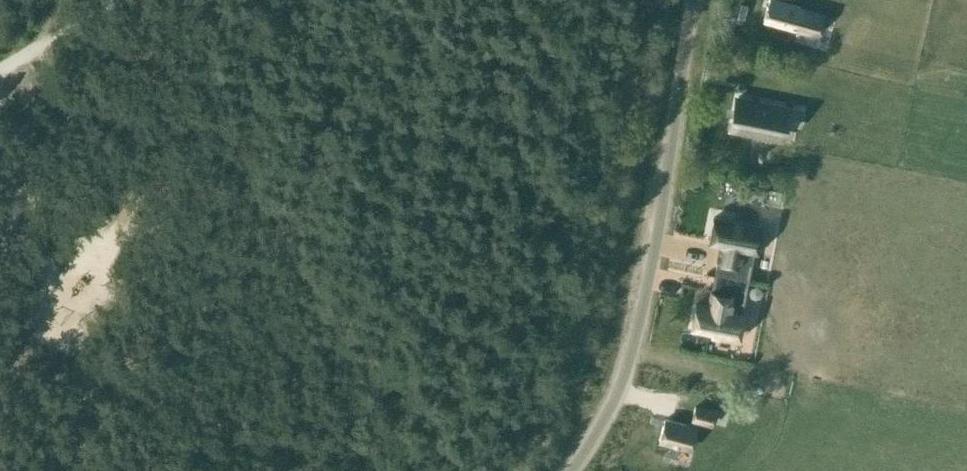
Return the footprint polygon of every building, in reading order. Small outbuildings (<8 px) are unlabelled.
[(763,19),(794,28),(816,34),(822,13),(800,7),(775,0),(769,0),(763,19)] [(798,125),(801,110),(738,97),(731,129),(779,138),(782,122),(798,125)] [(721,243),(714,274),(736,279),(739,263),(748,264),(752,249),(755,250),(760,226),(713,217),(708,241),(721,243)] [(733,295),(736,279),(714,274),(708,306),(696,303),(691,327),(737,336),(742,313),(739,312),(742,296),(733,295)] [(712,427),(716,410),(695,404),(690,422),(712,427)] [(690,448),(695,427),(664,419),(659,440),(690,448)]
